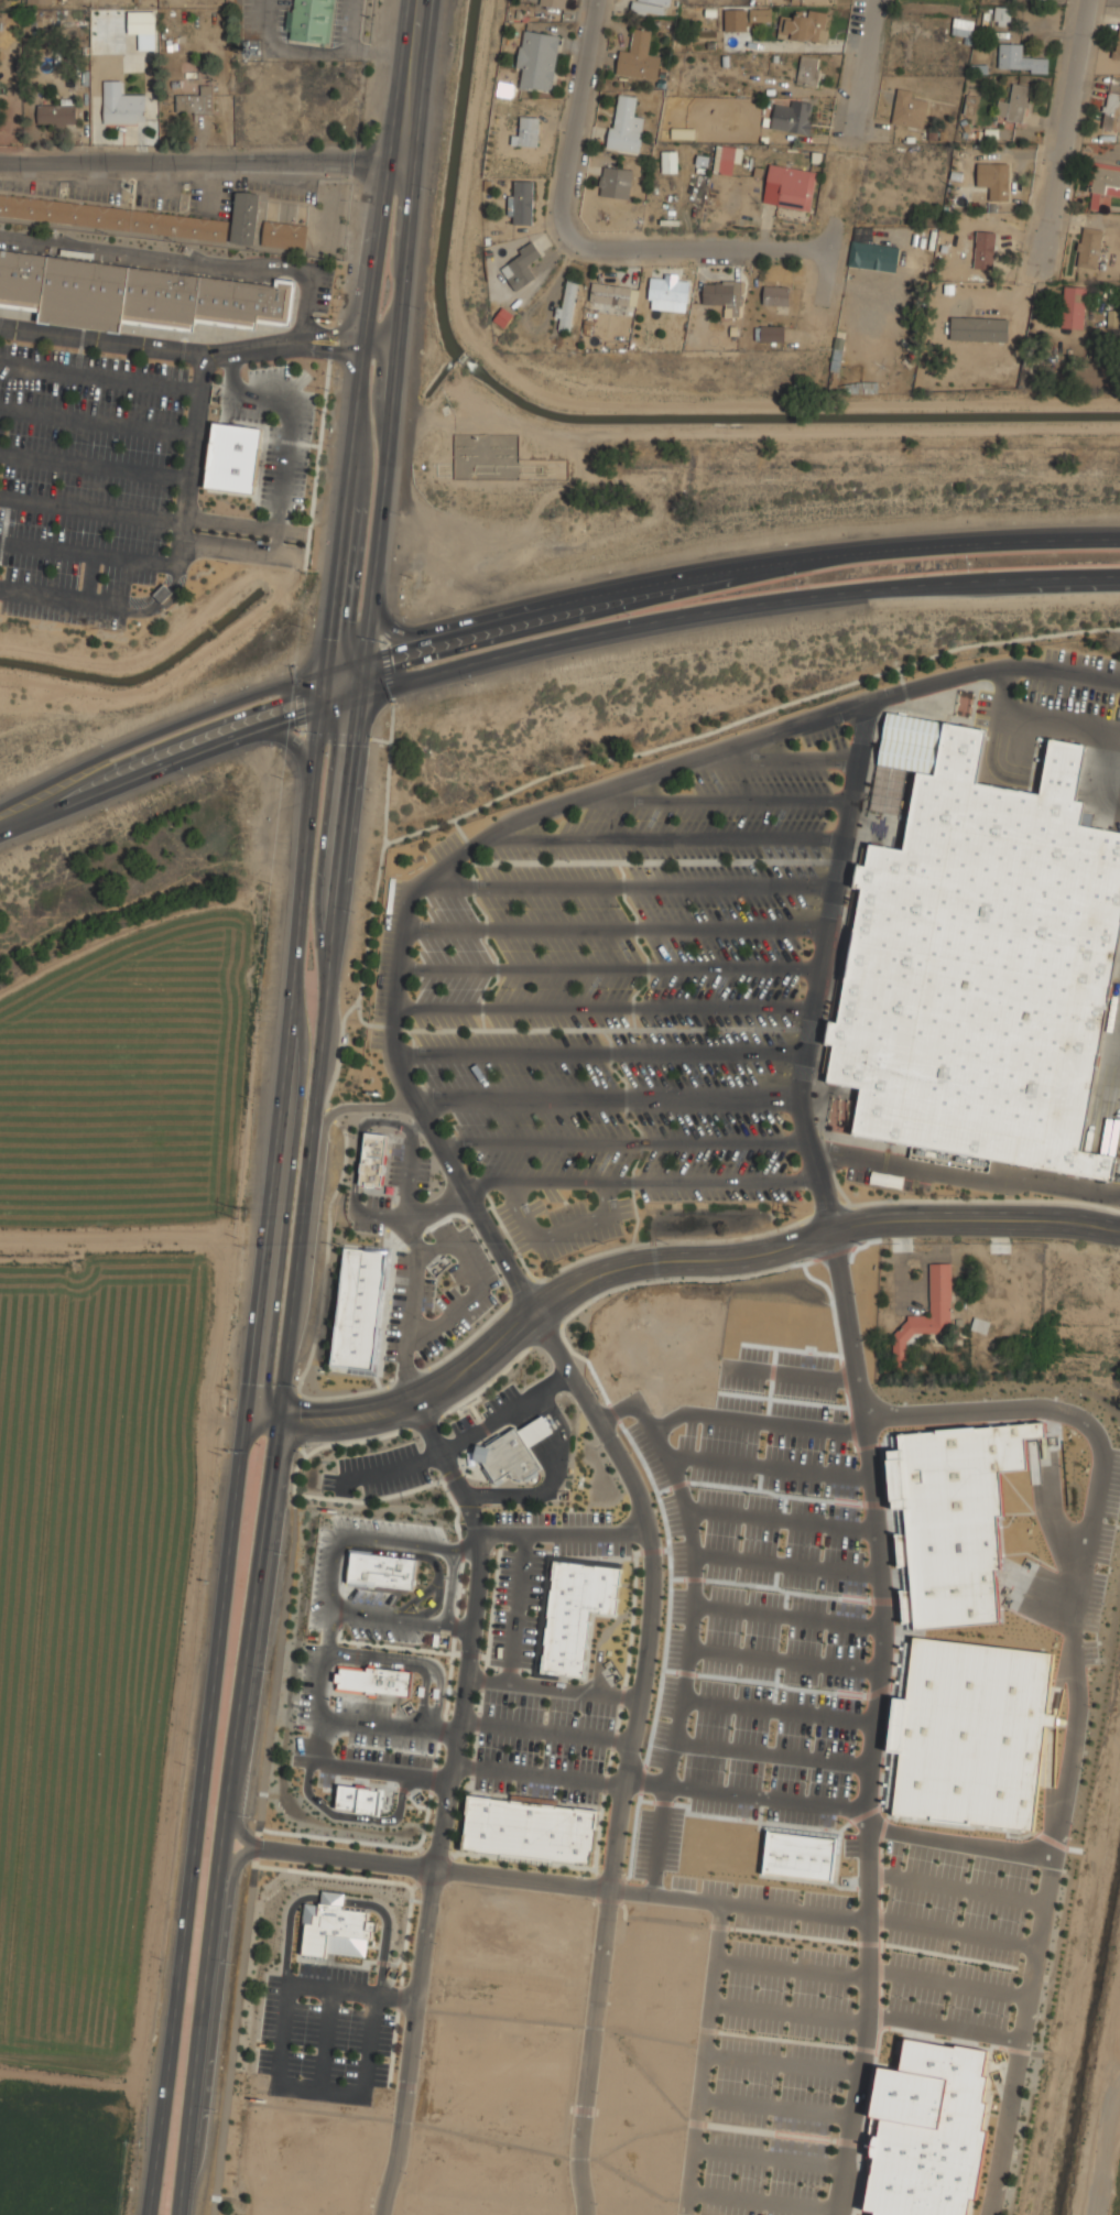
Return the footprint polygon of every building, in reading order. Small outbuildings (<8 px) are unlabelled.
[(289,39),(330,43),(335,0),(292,0),(289,39)] [(565,9),(566,0),(536,0),(536,5),(565,9)] [(632,11),(670,17),(672,0),(634,0),(632,11)] [(1011,6),(994,6),(994,23),(1011,23),(1011,6)] [(771,21),(771,8),(750,8),(750,21),(771,21)] [(826,42),(829,14),(785,10),(782,37),(826,42)] [(155,50),(154,11),(127,11),(128,34),(138,34),(138,50),(155,50)] [(952,34),(971,37),(975,19),(954,17),(952,34)] [(1111,56),(1119,58),(1119,21),(1111,56)] [(661,54),(650,53),(652,29),(633,26),(631,51),(619,48),(616,75),(657,79),(661,54)] [(516,67),(523,68),(520,87),(553,91),(562,34),(522,28),(516,67)] [(1048,54),(1023,54),(1023,43),(999,42),(999,70),(1047,72),(1048,54)] [(823,58),(802,54),(795,82),(816,87),(823,58)] [(1031,85),(1012,82),(1010,100),(999,98),(996,117),(1025,121),(1031,85)] [(923,127),(928,93),(896,88),(892,122),(923,127)] [(1106,91),(1102,129),(1119,130),(1119,92),(1106,91)] [(637,95),(615,93),(608,148),(640,151),(644,117),(634,116),(637,95)] [(213,94),(175,94),(175,110),(213,110),(213,94)] [(809,133),(813,100),(787,98),(786,108),(773,107),(771,129),(809,133)] [(144,123),(144,101),(104,101),(104,123),(144,123)] [(36,126),(75,126),(75,105),(36,105),(36,126)] [(519,144),(539,144),(539,115),(519,115),(519,144)] [(731,146),(716,146),(716,173),(731,173),(731,146)] [(676,150),(662,150),(662,172),(676,172),(676,150)] [(1009,161),(989,161),(989,199),(1009,199),(1009,161)] [(817,170),(769,162),(765,182),(779,184),(775,206),(811,211),(817,170)] [(977,185),(988,185),(989,164),(978,164),(977,185)] [(598,195),(630,198),(632,167),(600,165),(598,195)] [(1119,192),(1119,165),(1092,165),(1094,192),(1119,192)] [(533,180),(509,180),(509,224),(533,224),(533,180)] [(260,192),(236,189),(233,216),(0,194),(0,219),(255,242),(260,192)] [(1088,208),(1099,210),(1102,195),(1092,192),(1088,208)] [(261,245),(305,249),(307,224),(263,219),(261,245)] [(895,271),(899,246),(872,242),(873,227),(853,225),(849,265),(895,271)] [(1102,228),(1080,225),(1075,265),(1097,269),(1102,228)] [(974,269),(993,270),(994,232),(974,231),(974,269)] [(525,269),(544,256),(532,240),(498,265),(516,290),(533,278),(525,269)] [(40,312),(0,306),(0,250),(273,286),(275,279),(295,281),(291,327),(257,323),(255,330),(194,322),(194,333),(121,323),(120,335),(37,323),(40,312)] [(687,312),(689,281),(677,280),(678,275),(665,274),(664,278),(650,277),(648,310),(687,312)] [(570,330),(579,279),(565,276),(556,327),(570,330)] [(633,285),(592,280),(589,301),(630,306),(633,285)] [(740,280),(703,280),(703,303),(729,303),(729,314),(740,314),(740,280)] [(789,284),(763,284),(763,304),(789,304),(789,284)] [(1085,327),(1085,284),(1063,284),(1063,327),(1085,327)] [(1119,327),(1119,311),(1119,310),(1107,309),(1106,327),(1119,327)] [(755,325),(755,340),(783,340),(783,325),(755,325)] [(211,422),(262,428),(260,448),(261,448),(257,486),(254,486),(253,495),(204,488),(211,422)] [(161,604),(152,595),(163,583),(172,593),(161,604)] [(1116,1154),(1078,1148),(1119,923),(1119,833),(1088,827),(1091,813),(1081,812),(1084,802),(1076,800),(1086,747),(1051,740),(1041,795),(977,783),(988,727),(884,708),(866,811),(899,817),(906,771),(915,772),(901,846),(869,840),(865,865),(856,864),(852,884),(865,887),(839,1023),(827,1021),(823,1044),(833,1046),(826,1083),(862,1089),(855,1129),(1111,1176),(1116,1154)] [(365,1132),(359,1183),(381,1186),(388,1137),(365,1132)] [(344,1247),(328,1366),(372,1371),(387,1252),(344,1247)] [(927,1264),(952,1263),(952,1300),(949,1300),(949,1333),(914,1333),(905,1343),(905,1368),(891,1369),(892,1334),(907,1318),(907,1315),(929,1314),(929,1311),(927,1264)] [(477,1446),(474,1461),(486,1465),(496,1481),(512,1472),(514,1477),(525,1480),(542,1469),(530,1449),(535,1445),(546,1437),(554,1433),(542,1416),(535,1421),(523,1429),(518,1432),(516,1429),(487,1447),(477,1446)] [(894,1436),(1042,1424),(1043,1440),(1022,1442),(1024,1472),(994,1473),(996,1625),(911,1632),(894,1436)] [(350,1554),(347,1586),(376,1589),(376,1586),(413,1590),(416,1562),(350,1554)] [(553,1562),(623,1570),(618,1617),(589,1613),(584,1679),(541,1674),(553,1562)] [(907,1639),(1050,1655),(1029,1833),(887,1816),(907,1639)] [(412,1672),(402,1671),(403,1669),(401,1669),(400,1671),(374,1669),(374,1664),(367,1664),(367,1666),(366,1666),(366,1669),(339,1668),(339,1673),(335,1672),(334,1683),(337,1683),(337,1689),(366,1691),(366,1694),(368,1694),(367,1697),(374,1697),(374,1695),(378,1696),(378,1693),(396,1695),(411,1696),(412,1672)] [(355,1782),(365,1783),(363,1787),(384,1789),(383,1796),(381,1796),(380,1800),(383,1800),(382,1807),(379,1806),(378,1815),(357,1813),(357,1810),(336,1807),(338,1783),(355,1785),(355,1782)] [(468,1799),(461,1854),(591,1868),(598,1814),(468,1799)] [(763,1834),(833,1842),(827,1882),(759,1875),(763,1834)] [(322,1892),(320,1902),(320,1904),(318,1904),(318,1907),(306,1905),(304,1918),(313,1923),(312,1926),(304,1925),(301,1954),(303,1954),(302,1957),(326,1961),(327,1954),(367,1959),(369,1942),(371,1943),(372,1934),(377,1934),(378,1924),(367,1923),(369,1915),(345,1911),(345,1908),(344,1908),(344,1904),(345,1896),(322,1892)] [(971,2203),(969,2214),(874,2214),(874,2213),(863,2209),(872,2172),(874,2157),(871,2157),(871,2147),(874,2135),(878,2136),(881,2118),(870,2116),(879,2066),(900,2070),(905,2039),(955,2048),(956,2044),(988,2050),(985,2075),(988,2075),(983,2100),(988,2102),(982,2130),(989,2131),(977,2203),(971,2203)]
